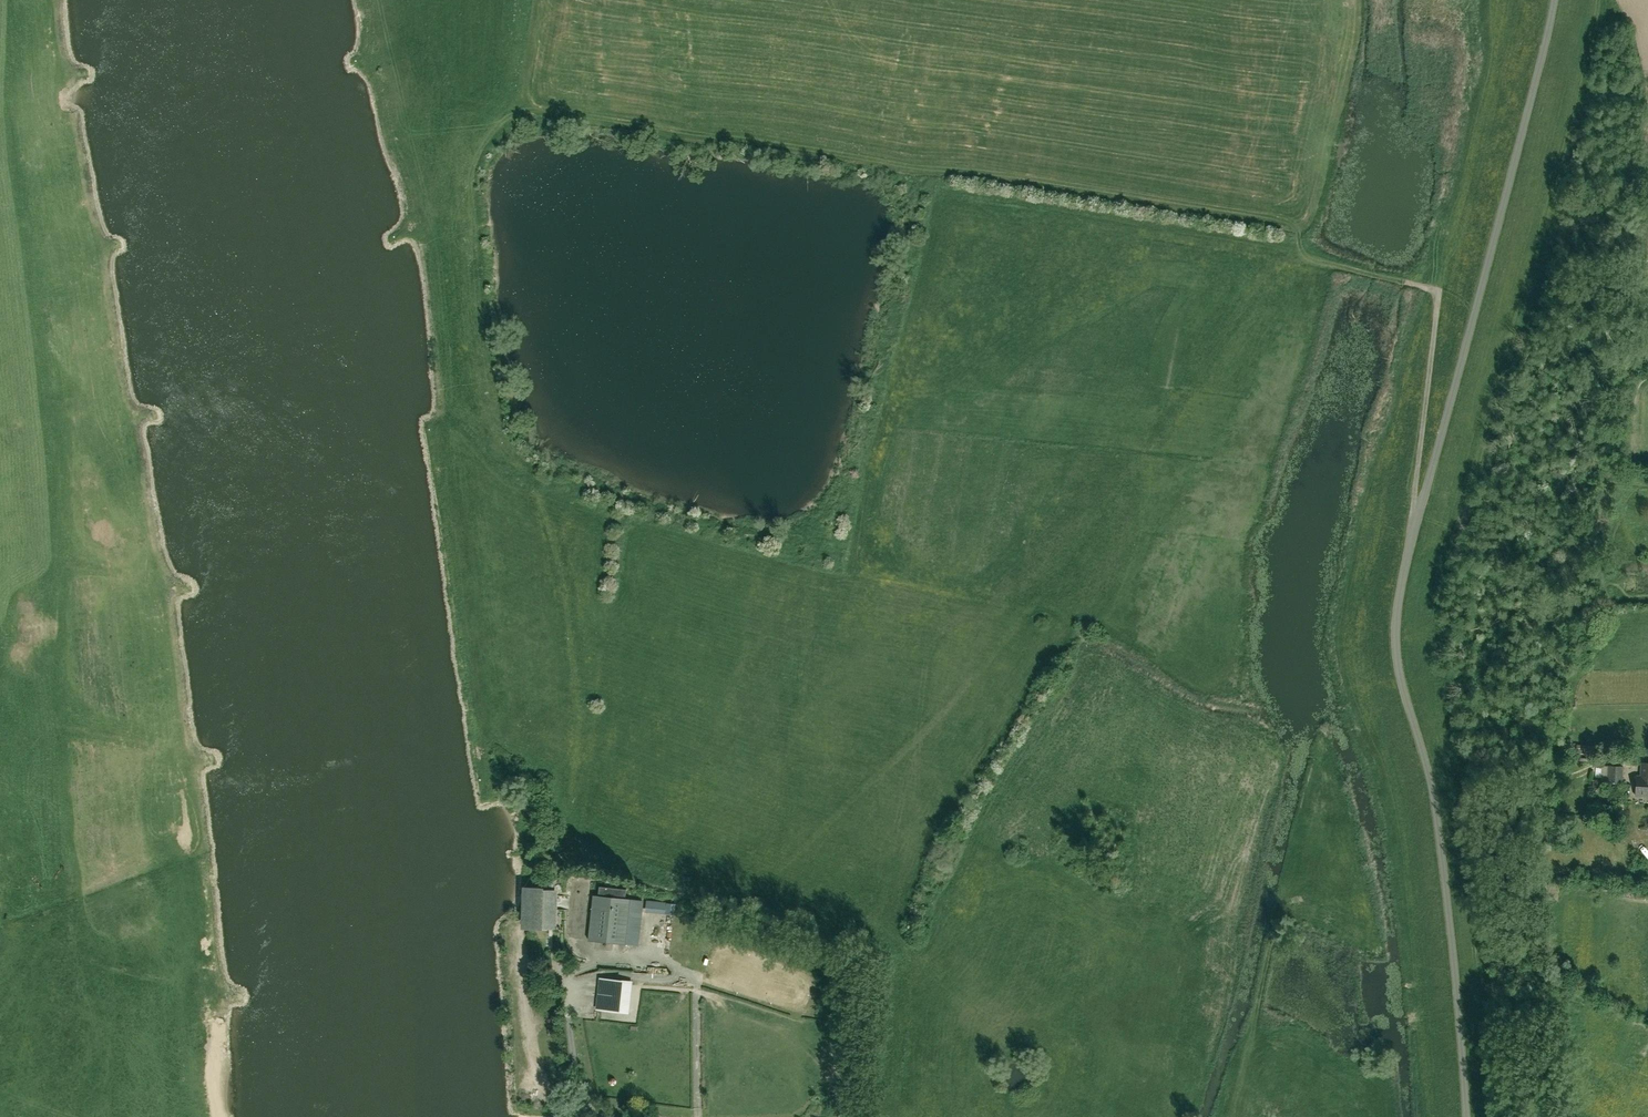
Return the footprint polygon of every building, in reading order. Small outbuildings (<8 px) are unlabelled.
[(1642,763),(1641,777),(1636,776),(1635,795),(1647,796),(1647,763),(1642,763)] [(1610,766),(1609,783),(1623,784),(1623,767),(1610,766)] [(1589,778),(1599,778),(1599,782),(1605,782),(1605,769),(1589,769),(1589,778)] [(570,893),(583,892),(583,885),(569,885),(570,893)] [(600,887),(599,893),(626,896),(626,889),(600,887)] [(554,918),(555,891),(543,891),(543,889),(536,888),(536,890),(531,890),(529,920),(541,921),(540,927),(549,928),(550,918),(554,918)] [(594,896),(589,940),(625,944),(636,945),(638,931),(627,930),(630,900),(594,896)] [(668,904),(667,914),(674,914),(675,904),(668,904)] [(629,1011),(632,984),(607,981),(603,1008),(629,1011)]
